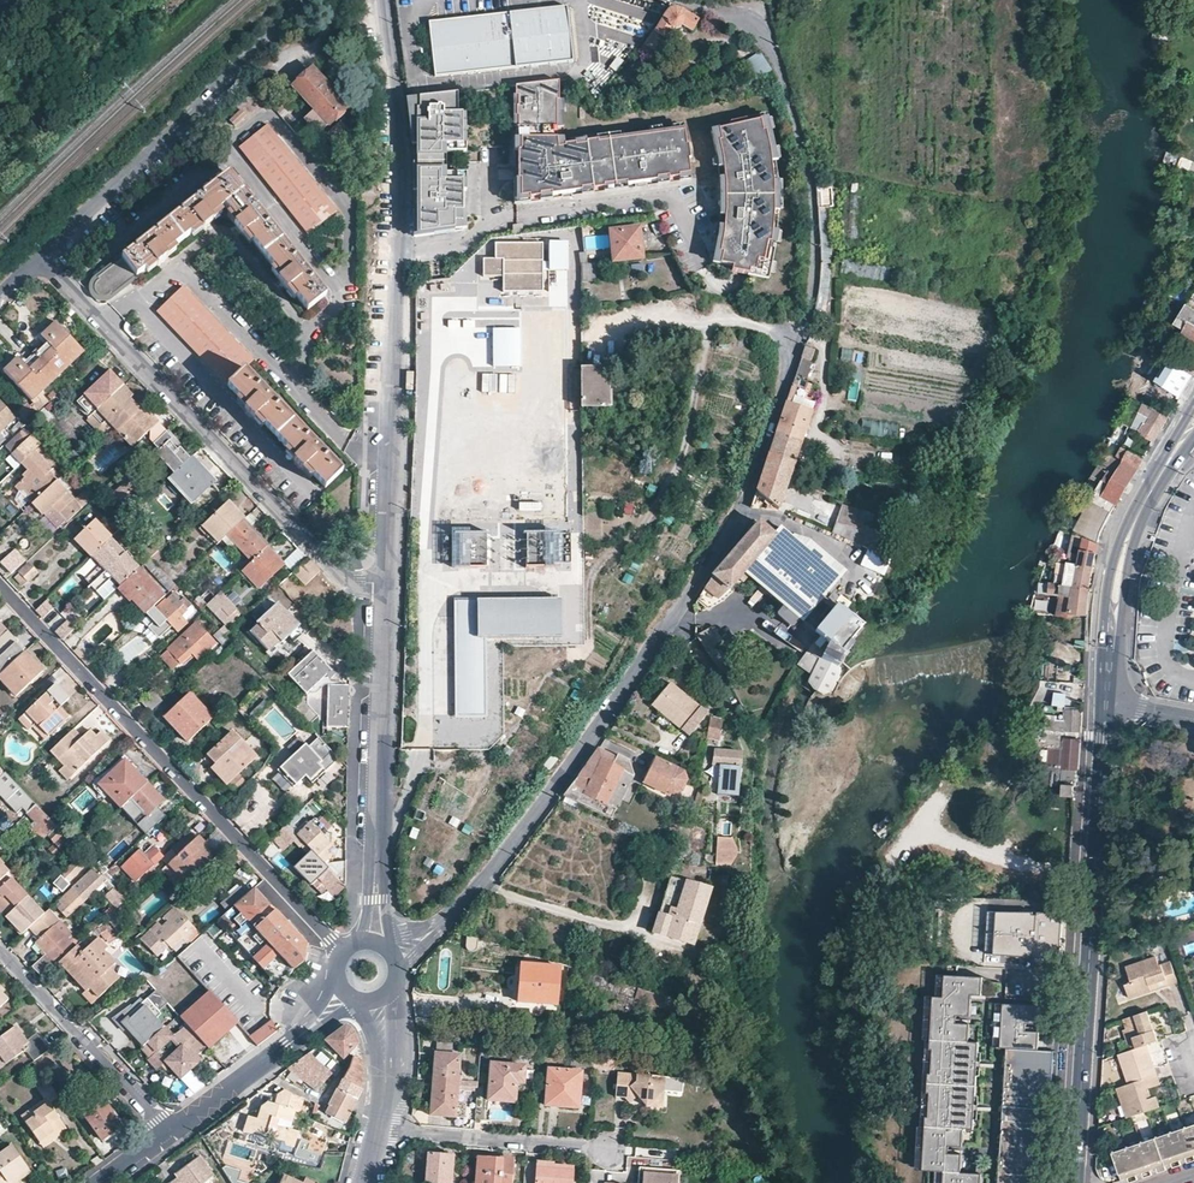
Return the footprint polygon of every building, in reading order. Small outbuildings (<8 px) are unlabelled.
[(579,60),(572,6),(435,23),(442,78),(579,60)] [(670,8),(668,10),(649,41),(657,47),(671,25),(674,26),(677,26),(680,24),(681,23),(691,30),(697,20),(678,9),(676,8),(673,8),(670,8)] [(756,79),(771,71),(762,52),(746,59),(756,79)] [(622,81),(628,71),(622,67),(615,77),(622,81)] [(346,109),(312,70),(294,87),(314,110),(303,120),(316,135),(346,109)] [(567,82),(516,87),(516,204),(517,204),(690,180),(688,161),(689,161),(687,147),(686,147),(684,133),(673,134),(672,132),(564,146),(567,82)] [(461,90),(407,96),(409,106),(415,106),(415,120),(411,121),(414,153),(415,179),(419,179),(419,208),(415,208),(415,234),(462,229),(462,172),(445,172),(445,151),(461,151),(461,90)] [(246,116),(240,109),(228,120),(234,127),(246,116)] [(761,117),(765,131),(770,130),(765,115),(761,117)] [(761,117),(715,127),(717,137),(719,147),(721,158),(722,169),(724,180),(724,189),(724,198),(724,210),(724,223),(722,237),(720,249),(716,268),(767,281),(772,257),(775,244),(776,228),(777,213),(778,185),(776,175),(775,166),(772,156),(769,146),(765,131),(761,117)] [(337,211),(269,124),(240,147),(308,234),(337,211)] [(325,295),(253,204),(229,173),(98,277),(99,278),(95,284),(96,291),(102,296),(109,295),(111,295),(112,296),(154,263),(156,266),(168,257),(165,254),(200,227),(202,229),(213,221),(210,218),(225,207),(237,222),(234,224),(243,235),(245,233),(281,278),(278,280),(286,291),(289,288),(307,310),(325,295)] [(610,231),(613,262),(641,259),(638,229),(610,231)] [(541,259),(541,242),(495,242),(495,258),(484,258),(484,274),(503,274),(503,288),(541,289),(541,270),(563,270),(563,242),(546,242),(546,259),(541,259)] [(319,448),(245,369),(253,361),(183,288),(157,312),(193,349),(252,412),(301,463),(324,488),(342,471),(319,448)] [(1186,306),(1174,325),(1183,330),(1188,321),(1193,325),(1193,311),(1186,306)] [(1163,319),(1160,323),(1172,330),(1174,325),(1163,319)] [(1188,321),(1183,330),(1181,335),(1193,343),(1193,325),(1188,321)] [(32,400),(83,351),(56,322),(47,331),(44,329),(37,336),(44,343),(35,351),(27,359),(20,352),(12,360),(15,362),(5,372),(32,400)] [(520,328),(492,328),(493,366),(521,365),(520,328)] [(806,346),(801,359),(810,362),(814,349),(806,346)] [(1193,376),(1193,375),(1193,352),(1185,366),(1169,357),(1166,355),(1165,359),(1183,372),(1193,376)] [(1156,382),(1162,371),(1151,365),(1146,376),(1156,382)] [(607,389),(607,369),(580,369),(581,408),(607,408),(607,389)] [(122,385),(108,370),(75,402),(89,416),(91,414),(122,385)] [(1171,392),(1180,397),(1193,376),(1183,372),(1171,392)] [(127,390),(122,385),(91,414),(112,436),(117,431),(122,427),(139,410),(129,399),(129,398),(124,393),(127,390)] [(769,456),(793,464),(808,422),(818,394),(792,385),(769,456)] [(132,395),(127,390),(124,393),(129,398),(132,395)] [(38,409),(48,402),(43,395),(33,402),(38,409)] [(0,401),(0,432),(15,418),(0,401)] [(1162,402),(1157,412),(1168,417),(1174,409),(1162,402)] [(25,420),(34,411),(28,405),(18,413),(25,420)] [(1139,431),(1141,434),(1153,442),(1168,417),(1157,412),(1143,405),(1139,413),(1149,418),(1146,424),(1143,424),(1139,431)] [(126,432),(124,438),(126,440),(128,439),(133,439),(137,442),(145,435),(154,444),(165,433),(167,431),(160,423),(155,427),(153,426),(152,415),(150,413),(141,412),(139,410),(122,427),(126,432)] [(112,436),(91,414),(89,416),(88,417),(109,439),(112,436)] [(43,444),(27,426),(7,445),(23,462),(34,452),(43,444)] [(122,427),(117,431),(124,438),(126,432),(122,427)] [(173,475),(190,459),(179,447),(176,450),(169,442),(171,439),(165,433),(154,444),(152,445),(157,451),(154,454),(173,475)] [(43,444),(34,452),(50,469),(59,460),(43,444)] [(1122,461),(1125,462),(1138,468),(1143,459),(1128,451),(1122,461)] [(50,469),(34,452),(23,462),(21,464),(28,471),(25,474),(27,477),(25,479),(16,487),(20,492),(24,492),(26,491),(28,493),(28,500),(32,505),(34,503),(57,482),(49,473),(51,471),(50,469)] [(776,510),(777,510),(793,464),(769,456),(761,478),(754,501),(757,502),(758,499),(767,502),(765,509),(776,510)] [(173,475),(169,479),(192,503),(213,484),(190,459),(173,475)] [(1100,503),(1113,510),(1138,468),(1125,462),(1116,476),(1108,472),(1095,492),(1103,497),(1100,503)] [(834,476),(848,477),(849,468),(836,467),(834,476)] [(65,475),(60,478),(57,482),(34,503),(45,514),(55,505),(61,512),(78,497),(68,486),(72,482),(65,475)] [(124,506),(137,494),(125,482),(113,494),(124,506)] [(95,499),(88,491),(83,495),(86,498),(80,504),(84,508),(91,502),(95,499)] [(214,536),(220,543),(228,535),(242,522),(234,514),(238,511),(229,501),(204,526),(214,536)] [(1099,543),(1101,534),(1111,513),(1090,501),(1074,532),(1091,541),(1099,543)] [(541,504),(519,504),(519,512),(541,512),(541,504)] [(832,534),(855,544),(870,551),(884,558),(889,546),(879,542),(883,532),(869,526),(873,517),(845,504),(832,534)] [(234,514),(242,522),(246,518),(238,511),(234,514)] [(44,516),(39,520),(48,533),(54,529),(44,516)] [(75,540),(91,557),(112,537),(95,521),(75,540)] [(242,522),(228,535),(252,561),(263,551),(255,543),(259,539),(242,522)] [(714,576),(699,599),(710,609),(745,573),(784,606),(779,611),(795,626),(799,620),(802,622),(821,601),(832,611),(815,633),(818,636),(816,637),(820,639),(799,666),(813,677),(810,681),(816,691),(823,695),(834,691),(841,680),(840,659),(843,648),(861,629),(854,621),(834,603),(828,598),(825,595),(807,579),(820,563),(780,528),(773,535),(761,524),(718,572),(714,576)] [(207,539),(210,539),(214,536),(204,526),(200,530),(207,539)] [(491,534),(452,534),(451,569),(490,570),(491,534)] [(524,534),(524,568),(571,569),(571,534),(524,534)] [(210,539),(216,546),(220,543),(214,536),(210,539)] [(112,537),(91,557),(100,566),(85,579),(91,585),(92,586),(98,592),(113,578),(121,587),(122,586),(140,569),(131,560),(134,558),(128,551),(122,545),(120,546),(112,537)] [(1080,560),(1095,563),(1099,543),(1091,541),(1084,538),(1080,560)] [(263,551),(267,547),(259,539),(255,543),(263,551)] [(143,549),(152,558),(160,550),(152,541),(143,549)] [(2,561),(14,574),(28,560),(16,547),(2,561)] [(283,565),(267,547),(263,551),(252,561),(247,566),(264,583),(283,565)] [(291,571),(306,557),(298,549),(283,563),(291,571)] [(160,550),(152,558),(157,564),(165,555),(160,550)] [(892,570),(896,563),(884,558),(870,551),(867,559),(892,570)] [(152,558),(147,562),(173,589),(177,585),(176,584),(157,564),(152,558)] [(320,572),(308,559),(293,573),(305,586),(320,572)] [(1064,585),(1089,588),(1095,563),(1080,560),(1070,559),(1064,585)] [(40,571),(31,562),(23,570),(31,579),(40,571)] [(839,579),(820,563),(807,579),(825,595),(839,579)] [(140,569),(122,586),(148,613),(165,596),(140,569)] [(31,579),(23,570),(17,576),(25,585),(31,579)] [(1048,583),(1038,583),(1037,592),(1048,593),(1048,583)] [(1048,583),(1048,593),(1072,597),(1069,613),(1087,615),(1089,588),(1064,585),(1048,583)] [(220,591),(206,604),(222,622),(236,609),(220,591)] [(190,604),(185,599),(181,602),(173,594),(156,609),(161,614),(151,625),(162,637),(173,627),(177,631),(187,621),(181,615),(187,608),(186,607),(190,604)] [(828,598),(834,603),(837,600),(832,595),(828,598)] [(44,617),(56,606),(48,598),(37,609),(44,617)] [(560,637),(559,600),(485,601),(485,638),(560,637)] [(485,638),(485,601),(454,601),(456,717),(486,717),(485,638)] [(260,619),(283,644),(285,643),(284,641),(300,626),(278,603),(260,619)] [(25,625),(18,618),(9,626),(16,634),(25,625)] [(272,655),(283,644),(260,619),(249,630),(272,655)] [(65,639),(76,629),(68,620),(57,631),(65,639)] [(216,645),(195,623),(171,645),(165,651),(166,652),(178,665),(179,666),(190,656),(197,663),(216,645)] [(712,627),(695,636),(728,684),(736,679),(733,675),(735,673),(717,648),(723,644),(712,627)] [(222,643),(227,638),(226,636),(219,629),(214,634),(222,643)] [(37,638),(30,631),(20,642),(25,649),(37,638)] [(95,662),(79,645),(74,649),(90,666),(95,662)] [(296,666),(314,649),(311,646),(293,663),(296,666)] [(25,649),(0,672),(0,678),(15,695),(40,671),(29,659),(33,656),(25,649)] [(349,726),(350,683),(333,683),(333,678),(332,677),(336,673),(314,649),(296,666),(289,673),(307,692),(293,706),(310,724),(320,715),(320,721),(328,721),(328,725),(349,726)] [(1070,666),(1071,651),(1056,650),(1055,665),(1070,666)] [(178,665),(166,652),(158,659),(171,672),(178,665)] [(44,668),(33,656),(29,659),(40,671),(44,668)] [(0,678),(0,684),(12,697),(15,695),(0,678)] [(55,683),(17,719),(27,729),(31,726),(35,722),(47,735),(68,716),(56,703),(51,708),(47,704),(53,699),(61,691),(55,683)] [(664,710),(683,726),(689,720),(697,726),(707,713),(670,683),(652,705),(660,712),(661,713),(664,710)] [(162,700),(152,689),(140,699),(150,710),(162,700)] [(189,741),(214,717),(190,692),(164,715),(189,741)] [(1064,693),(1052,692),(1051,706),(1064,707),(1064,693)] [(56,703),(53,699),(47,704),(51,708),(56,703)] [(1078,731),(1079,709),(1044,707),(1043,715),(1052,715),(1052,719),(1037,718),(1036,729),(1066,730),(1078,731)] [(681,729),(683,726),(664,710),(661,713),(681,729)] [(719,740),(723,721),(711,718),(706,737),(719,740)] [(35,722),(31,726),(44,738),(47,735),(35,722)] [(68,733),(50,751),(63,765),(71,774),(109,739),(99,729),(94,735),(88,729),(80,736),(76,740),(68,733)] [(73,729),(68,733),(76,740),(80,736),(73,729)] [(1066,730),(1065,741),(1078,742),(1078,736),(1078,731),(1066,730)] [(205,758),(228,783),(238,774),(257,757),(234,732),(205,758)] [(1060,748),(1060,735),(1036,734),(1035,746),(1060,748)] [(309,745),(307,743),(278,770),(293,786),(304,776),(312,785),(338,760),(317,738),(309,745)] [(1036,775),(1035,783),(1058,783),(1075,784),(1078,742),(1065,741),(1063,741),(1062,751),(1061,752),(1047,752),(1046,763),(1034,763),(1034,775),(1036,775)] [(578,779),(564,797),(614,820),(628,788),(639,765),(619,754),(617,758),(598,749),(588,765),(587,766),(578,779)] [(738,796),(741,752),(716,750),(714,764),(720,765),(717,794),(738,796)] [(97,782),(120,806),(129,798),(147,781),(133,768),(125,758),(97,782)] [(678,769),(656,758),(643,783),(666,794),(673,797),(684,794),(689,782),(685,773),(678,769)] [(71,774),(63,765),(57,770),(66,779),(71,774)] [(7,772),(0,779),(0,782),(5,788),(0,793),(0,797),(15,814),(21,808),(26,814),(37,803),(16,782),(13,778),(7,772)] [(228,783),(236,792),(246,783),(238,774),(228,783)] [(162,798),(147,781),(129,798),(145,814),(134,824),(143,834),(163,816),(154,806),(162,798)] [(1072,796),(1072,787),(1062,786),(1061,795),(1062,796),(1072,796)] [(37,803),(26,814),(33,821),(28,827),(42,842),(58,826),(47,814),(37,803)] [(303,809),(287,824),(290,828),(306,813),(303,809)] [(322,816),(318,821),(327,831),(332,827),(322,816)] [(318,821),(314,818),(296,834),(299,837),(318,858),(325,853),(325,849),(330,844),(330,835),(327,831),(318,821)] [(290,828),(287,824),(270,839),(282,852),(299,837),(296,834),(290,828)] [(58,826),(42,842),(54,854),(70,839),(58,826)] [(171,860),(195,837),(190,831),(165,854),(171,860)] [(217,855),(229,843),(217,831),(205,843),(217,855)] [(188,882),(217,855),(205,843),(198,836),(170,863),(188,882)] [(717,839),(716,867),(731,874),(731,870),(732,867),(733,866),(739,856),(739,851),(734,840),(717,839)] [(135,880),(163,854),(153,845),(145,853),(139,847),(121,865),(135,880)] [(246,861),(238,853),(233,858),(241,865),(246,861)] [(65,882),(85,864),(77,855),(58,874),(65,882)] [(342,886),(312,855),(304,862),(295,870),(301,878),(302,886),(313,885),(320,893),(332,883),(337,891),(342,886)] [(11,871),(0,859),(0,881),(11,871)] [(113,862),(102,872),(107,877),(107,878),(119,867),(113,862)] [(333,874),(346,888),(348,863),(334,862),(333,874)] [(179,890),(188,882),(170,863),(161,871),(179,890)] [(11,871),(0,881),(0,910),(5,915),(27,894),(28,893),(20,885),(14,879),(19,873),(14,867),(11,871)] [(102,872),(99,869),(77,890),(85,898),(89,894),(102,881),(107,877),(102,872)] [(50,882),(59,892),(67,884),(65,882),(58,874),(50,882)] [(692,942),(709,888),(670,876),(654,930),(692,942)] [(106,894),(117,906),(126,898),(107,877),(102,881),(110,890),(106,894)] [(25,880),(20,885),(28,893),(33,888),(25,880)] [(226,911),(250,891),(242,884),(220,904),(226,911)] [(277,912),(254,887),(250,891),(226,911),(220,917),(281,987),(286,979),(289,975),(293,969),(303,962),(307,943),(294,929),(277,912)] [(76,907),(85,898),(77,890),(59,907),(67,916),(76,907)] [(27,894),(5,915),(22,933),(27,929),(45,912),(27,894)] [(48,909),(45,912),(27,929),(37,940),(36,941),(50,956),(36,969),(43,976),(58,962),(80,942),(48,909)] [(158,957),(192,926),(176,909),(142,940),(158,957)] [(1064,916),(988,912),(985,956),(1061,960),(1064,916)] [(108,938),(116,931),(108,923),(101,930),(104,934),(108,938)] [(92,930),(80,942),(58,962),(85,990),(88,987),(98,997),(119,978),(109,968),(115,963),(104,950),(107,947),(92,930)] [(1183,976),(1177,956),(1166,959),(1163,951),(1133,961),(1137,974),(1130,977),(1134,991),(1156,985),(1155,978),(1171,973),(1173,979),(1183,976)] [(556,1009),(561,967),(522,963),(517,1005),(556,1009)] [(591,973),(569,966),(567,975),(588,981),(591,973)] [(640,988),(605,977),(591,973),(588,981),(586,989),(620,999),(618,1005),(634,1009),(640,988)] [(1156,985),(1173,979),(1171,973),(1155,978),(1156,985)] [(982,1175),(984,1175),(984,1169),(977,1169),(977,1175),(961,1174),(962,1155),(949,1155),(949,1147),(963,1148),(964,1130),(974,1131),(979,1043),(969,1042),(970,1024),(957,1024),(957,1016),(971,1017),(972,995),(982,996),(983,978),(936,975),(924,1171),(936,1171),(945,1172),(944,1182),(982,1182),(982,1175)] [(92,1004),(98,997),(88,987),(85,990),(82,993),(92,1004)] [(237,1022),(209,989),(180,1014),(187,1022),(207,1045),(208,1047),(237,1022)] [(154,1015),(157,1012),(146,999),(144,1001),(141,998),(132,1005),(131,1004),(113,1017),(141,1048),(165,1027),(154,1015)] [(698,1018),(702,1007),(683,1001),(680,1012),(698,1018)] [(1003,1004),(1001,1048),(1007,1048),(999,1182),(1040,1182),(1040,1176),(1046,1176),(1048,1145),(1042,1145),(1043,1129),(1049,1130),(1051,1097),(1045,1097),(1046,1082),(1052,1083),(1054,1051),(1038,1050),(1041,1006),(1003,1004)] [(1152,1038),(1160,1036),(1151,1004),(1126,1012),(1129,1022),(1133,1022),(1139,1042),(1148,1040),(1152,1038)] [(271,1019),(264,1024),(249,1035),(258,1046),(279,1030),(271,1020),(271,1019)] [(207,1045),(187,1022),(174,1033),(167,1025),(165,1027),(141,1048),(149,1056),(147,1058),(156,1068),(161,1064),(165,1061),(170,1066),(180,1078),(200,1061),(194,1055),(207,1045)] [(1127,1023),(1133,1044),(1139,1042),(1133,1022),(1129,1022),(1127,1023)] [(48,1050),(37,1033),(26,1041),(16,1027),(0,1038),(0,1060),(4,1066),(25,1051),(32,1061),(35,1059),(48,1050)] [(344,1055),(345,1055),(357,1042),(354,1034),(353,1031),(351,1028),(349,1027),(345,1027),(340,1029),(329,1038),(326,1040),(340,1058),(344,1055)] [(1150,1073),(1160,1070),(1154,1050),(1151,1051),(1148,1040),(1139,1042),(1133,1044),(1122,1048),(1131,1079),(1145,1075),(1150,1073)] [(348,1052),(358,1045),(357,1042),(345,1055),(348,1052)] [(341,1080),(360,1091),(362,1077),(362,1070),(360,1054),(358,1045),(348,1052),(348,1057),(346,1069),(341,1080)] [(433,1083),(458,1085),(460,1054),(435,1052),(433,1083)] [(309,1053),(288,1069),(316,1091),(331,1074),(309,1053)] [(594,1057),(571,1055),(570,1062),(593,1065),(594,1057)] [(594,1057),(593,1065),(613,1066),(614,1059),(594,1057)] [(165,1061),(161,1064),(166,1069),(170,1066),(165,1061)] [(515,1100),(517,1080),(524,1080),(525,1067),(492,1064),(488,1099),(515,1100)] [(578,1106),(581,1071),(549,1068),(546,1104),(578,1106)] [(1150,1073),(1145,1075),(1131,1079),(1120,1083),(1130,1115),(1136,1113),(1153,1108),(1163,1104),(1156,1082),(1163,1080),(1160,1070),(1150,1073)] [(624,1091),(624,1096),(628,1100),(636,1093),(647,1104),(661,1105),(664,1075),(617,1071),(615,1090),(624,1091)] [(45,1097),(22,1113),(39,1139),(53,1130),(55,1131),(65,1125),(49,1101),(60,1093),(49,1079),(38,1086),(45,1097)] [(341,1080),(327,1104),(323,1112),(343,1123),(351,1109),(354,1103),(360,1091),(341,1080)] [(455,1115),(458,1085),(433,1083),(430,1113),(455,1115)] [(258,1118),(249,1115),(243,1131),(253,1134),(254,1132),(266,1135),(267,1132),(274,1135),(274,1138),(285,1142),(285,1144),(294,1147),(299,1131),(290,1128),(295,1112),(300,1112),(303,1099),(286,1090),(280,1093),(276,1103),(270,1101),(262,1106),(258,1118)] [(99,1092),(81,1105),(102,1137),(122,1124),(99,1092)] [(1183,1158),(1191,1155),(1193,1154),(1193,1138),(1190,1124),(1184,1126),(1181,1127),(1175,1129),(1183,1158)] [(44,1146),(68,1129),(65,1125),(55,1131),(53,1130),(39,1139),(44,1146)] [(1160,1133),(1169,1162),(1175,1160),(1183,1158),(1175,1129),(1169,1131),(1164,1132),(1160,1133)] [(1144,1138),(1153,1167),(1160,1165),(1169,1162),(1160,1133),(1153,1136),(1148,1137),(1144,1138)] [(1132,1142),(1140,1171),(1143,1170),(1153,1167),(1144,1138),(1141,1139),(1136,1141),(1132,1142)] [(0,1150),(0,1182),(9,1182),(17,1177),(15,1174),(28,1166),(11,1142),(0,1150)] [(1125,1175),(1131,1174),(1140,1171),(1132,1142),(1126,1144),(1121,1146),(1116,1147),(1125,1175)] [(294,1156),(318,1166),(322,1157),(297,1147),(294,1156)] [(452,1153),(427,1151),(424,1182),(432,1182),(450,1182),(452,1153)] [(175,1173),(177,1177),(168,1182),(202,1182),(206,1181),(200,1172),(207,1167),(199,1156),(175,1173)] [(512,1159),(477,1156),(474,1182),(510,1182),(512,1159)] [(30,1169),(28,1166),(15,1174),(17,1177),(30,1169)] [(571,1170),(537,1166),(535,1182),(570,1182),(571,1170)] [(676,1169),(638,1166),(637,1182),(675,1182),(676,1170),(676,1169)] [(936,1171),(936,1182),(944,1182),(945,1172),(936,1171)]
